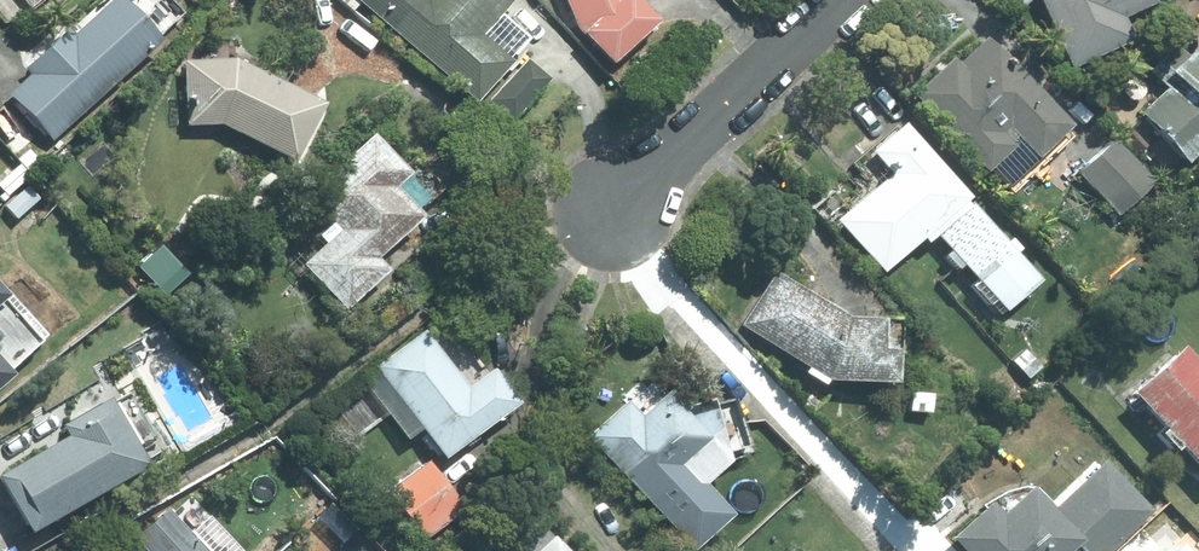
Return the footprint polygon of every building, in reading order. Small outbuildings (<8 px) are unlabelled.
[(19,70),(26,77),(6,94),(50,142),(155,46),(113,0),(110,0),(69,37),(63,30),(19,70)] [(33,12),(45,0),(21,0),(33,12)] [(364,13),(470,105),(505,64),(476,39),(510,0),(375,0),(364,13)] [(573,33),(602,67),(650,27),(627,0),(558,0),(573,33)] [(1010,17),(1031,0),(995,0),(1010,17)] [(1066,72),(1129,46),(1119,20),(1151,7),(1148,0),(1036,0),(1066,72)] [(1080,115),(992,30),(956,67),(948,59),(910,97),(986,171),(1014,143),(1034,162),(1080,115)] [(1134,114),(1186,166),(1198,153),(1198,39),(1155,83),(1160,88),(1134,114)] [(547,83),(520,60),(486,102),(514,124),(547,83)] [(318,107),(233,64),(181,63),(178,127),(221,129),(289,163),(318,107)] [(1038,281),(896,124),(851,165),(863,179),(823,215),(878,276),(917,241),(923,248),(933,239),(946,253),(939,260),(951,273),(959,267),(973,282),(965,289),(994,321),(1038,281)] [(1106,135),(1070,169),(1115,218),(1151,184),(1106,135)] [(318,247),(297,267),(342,313),(385,271),(373,259),(418,215),(393,189),(405,177),(366,137),(302,199),(335,232),(330,237),(321,227),(309,238),(318,247)] [(0,177),(0,193),(4,197),(40,166),(26,150),(13,161),(16,164),(0,177)] [(822,381),(890,388),(893,358),(898,359),(902,323),(840,316),(768,276),(736,333),(801,368),(798,375),(819,387),(822,381)] [(40,341),(0,297),(0,382),(5,378),(2,374),(40,341)] [(372,399),(401,442),(417,431),(436,460),(516,407),(489,365),(460,384),(425,330),(372,364),(388,389),(372,399)] [(1198,478),(1198,375),(1175,348),(1123,395),(1156,431),(1150,436),(1167,454),(1173,449),(1198,478)] [(736,410),(683,349),(581,438),(680,550),(686,550),(723,519),(696,488),(743,447),(736,410)] [(19,535),(138,466),(99,400),(52,428),(58,440),(0,473),(0,502),(19,535)] [(425,460),(384,490),(423,541),(463,511),(425,460)] [(1031,487),(998,492),(946,540),(957,550),(1071,550),(1074,548),(1076,550),(1112,550),(1154,512),(1107,461),(1053,511),(1031,487)] [(140,550),(204,550),(165,508),(130,540),(140,550)] [(539,523),(509,550),(565,550),(539,523)]
